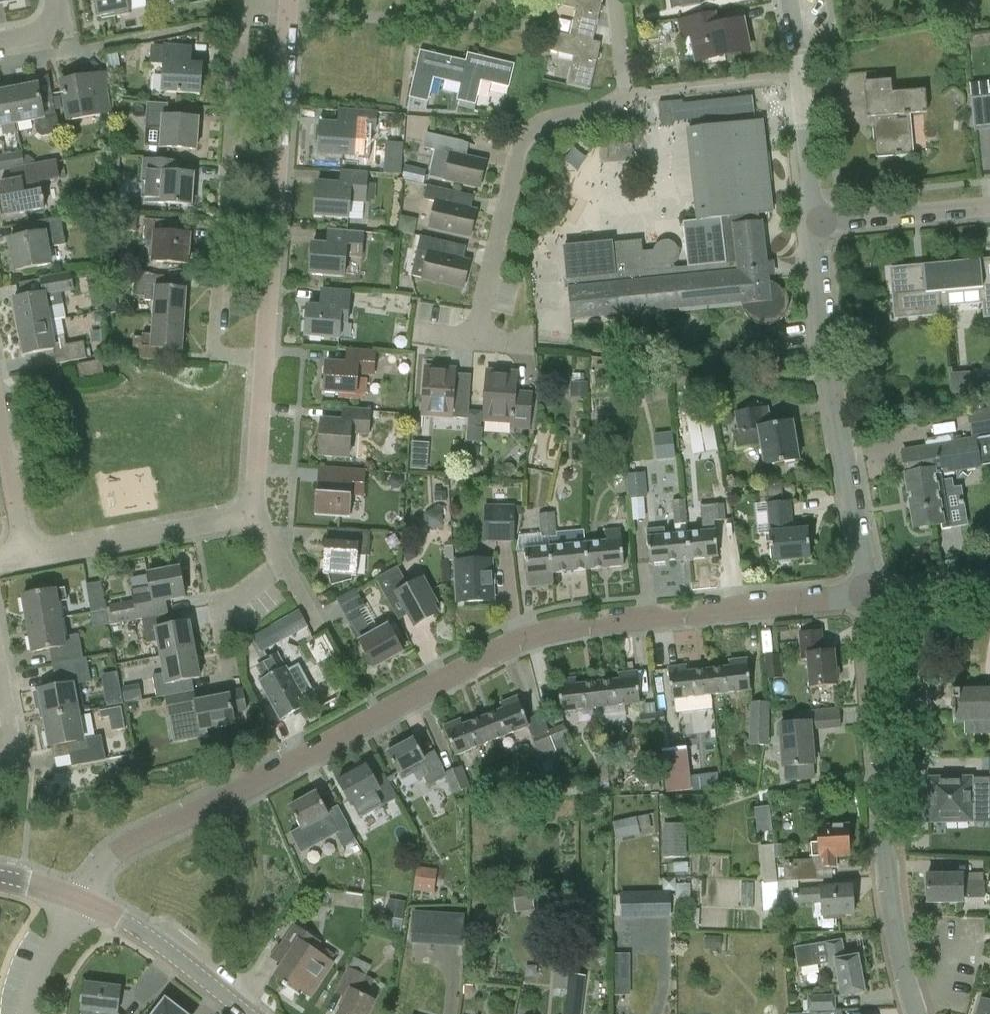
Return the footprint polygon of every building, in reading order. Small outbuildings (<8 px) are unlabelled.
[(116,16),(130,13),(128,0),(94,0),(97,16),(115,13),(116,16)] [(570,37),(592,43),(602,0),(553,0),(552,5),(576,10),(570,37)] [(682,38),(691,36),(695,61),(748,52),(742,22),(715,27),(712,14),(678,20),(682,38)] [(600,44),(592,43),(570,37),(554,33),(549,52),(573,58),(567,86),(589,91),(600,44)] [(151,66),(169,67),(167,93),(199,95),(201,66),(189,65),(190,48),(166,46),(166,48),(153,47),(151,66)] [(433,79),(460,85),(465,62),(420,51),(409,98),(427,102),(433,79)] [(467,54),(465,62),(460,85),(456,100),(475,105),(481,82),(508,89),(514,65),(467,54)] [(90,75),(63,80),(71,122),(110,114),(105,89),(93,92),(90,75)] [(872,117),(875,157),(913,154),(910,114),(927,113),(925,91),(892,93),(891,81),(864,83),(867,118),(872,117)] [(52,91),(40,93),(38,85),(11,90),(17,124),(35,121),(37,133),(42,137),(60,133),(52,91)] [(17,124),(11,90),(0,92),(0,127),(17,124)] [(683,100),(659,103),(661,127),(673,125),(673,122),(754,113),(752,96),(683,104),(683,100)] [(971,98),(974,129),(989,128),(989,96),(971,98)] [(146,127),(161,128),(160,148),(195,150),(197,119),(167,117),(168,104),(147,103),(146,127)] [(366,143),(367,129),(374,130),(375,113),(341,111),(339,125),(320,124),(318,152),(355,155),(356,142),(366,143)] [(654,251),(642,253),(641,242),(564,250),(571,319),(737,302),(737,306),(742,306),(743,308),(744,311),(745,314),(746,316),(748,319),(750,321),(753,322),(755,324),(758,325),(761,326),(764,326),(767,326),(770,326),(772,325),(775,324),(778,323),(780,321),(782,319),(784,317),(786,314),(787,312),(788,309),(789,306),(789,303),(789,300),(788,298),(787,295),(786,292),(785,290),(783,291),(782,289),(780,288),(779,286),(777,285),(775,284),(773,283),(771,283),(768,282),(768,277),(770,276),(768,262),(766,262),(761,222),(759,222),(759,214),(772,213),(762,122),(727,126),(728,131),(706,133),(705,128),(691,130),(697,194),(717,192),(720,219),(683,223),(688,268),(676,269),(674,266),(675,265),(677,263),(678,262),(678,260),(679,259),(680,257),(680,255),(680,253),(679,252),(679,250),(678,248),(677,247),(676,246),(675,244),(673,243),(672,242),(670,242),(668,242),(667,241),(665,241),(663,242),(661,242),(660,243),(658,244),(657,245),(656,247),(655,248),(654,250),(654,251)] [(485,161),(461,156),(464,142),(426,134),(423,148),(435,151),(428,177),(479,189),(485,161)] [(403,173),(404,141),(387,141),(386,172),(403,173)] [(602,142),(602,158),(637,159),(637,142),(602,142)] [(10,169),(25,167),(25,166),(22,151),(0,156),(0,171),(10,169)] [(144,203),(159,204),(191,206),(193,175),(166,173),(167,161),(143,159),(141,182),(143,183),(142,198),(145,198),(144,203)] [(10,169),(13,182),(0,184),(6,216),(46,209),(41,182),(66,177),(64,167),(58,168),(56,160),(25,166),(25,167),(10,169)] [(314,217),(348,220),(350,202),(364,203),(366,174),(341,172),(340,184),(316,182),(314,217)] [(476,211),(450,205),(453,192),(427,186),(424,200),(435,202),(429,229),(470,238),(476,211)] [(403,214),(399,228),(414,232),(418,218),(403,214)] [(37,222),(39,234),(10,240),(16,271),(50,265),(47,248),(66,244),(61,218),(37,222)] [(143,242),(153,242),(152,262),(187,264),(189,235),(178,234),(179,222),(144,219),(143,242)] [(310,275),(343,277),(345,257),(361,258),(363,234),(328,231),(327,245),(312,244),(310,275)] [(463,289),(469,261),(442,255),(445,243),(420,237),(417,250),(428,253),(422,279),(463,289)] [(972,304),(982,303),(983,319),(989,318),(989,261),(968,263),(890,270),(894,311),(894,320),(951,315),(950,306),(972,304)] [(49,322),(49,321),(65,318),(61,293),(75,291),(72,273),(42,279),(44,294),(14,300),(19,327),(49,322)] [(146,300),(153,301),(152,318),(183,321),(186,291),(175,290),(176,277),(138,274),(137,295),(146,296),(146,300)] [(320,308),(308,307),(305,336),(339,339),(340,323),(347,323),(349,293),(322,291),(320,308)] [(152,318),(151,335),(143,335),(143,337),(134,336),(133,357),(170,360),(171,350),(181,351),(183,321),(152,318)] [(65,335),(52,337),(49,322),(19,327),(24,355),(54,350),(57,364),(87,358),(84,342),(66,345),(65,335)] [(367,378),(357,377),(357,375),(373,376),(375,352),(347,350),(346,363),(326,362),(324,393),(339,394),(339,398),(360,400),(366,392),(367,378)] [(83,378),(104,373),(101,360),(80,364),(83,378)] [(451,418),(451,417),(468,418),(470,391),(453,390),(455,369),(425,367),(421,416),(451,418)] [(952,371),(953,392),(980,391),(979,370),(952,371)] [(482,420),(511,422),(510,428),(530,430),(532,394),(515,393),(516,373),(486,371),(482,420)] [(571,382),(571,397),(588,397),(588,382),(571,382)] [(736,449),(761,445),(764,466),(798,460),(792,422),(773,425),(769,406),(735,412),(738,430),(734,430),(736,449)] [(905,474),(914,528),(918,528),(920,530),(928,529),(929,526),(941,524),(942,529),(951,528),(942,475),(981,469),(981,466),(989,464),(989,437),(977,439),(976,437),(989,435),(989,408),(967,412),(971,438),(953,441),(953,435),(925,440),(926,446),(901,450),(905,474)] [(343,422),(322,421),(319,457),(349,459),(350,433),(367,434),(369,412),(344,410),(343,422)] [(657,459),(675,457),(672,431),(655,433),(657,459)] [(411,460),(411,468),(427,469),(428,461),(411,460)] [(338,484),(317,482),(315,514),(348,516),(350,496),(363,497),(365,471),(339,469),(338,484)] [(627,474),(628,499),(648,498),(646,473),(627,474)] [(771,562),(779,561),(779,563),(789,563),(788,560),(810,558),(807,531),(794,532),(791,501),(783,502),(781,485),(766,486),(771,534),(768,534),(771,562)] [(647,530),(648,538),(646,539),(648,564),(690,560),(687,535),(686,522),(687,522),(685,500),(673,501),(676,536),(665,537),(664,528),(647,530)] [(712,505),(713,521),(726,520),(724,504),(712,505)] [(498,507),(498,540),(516,540),(516,506),(498,507)] [(555,513),(547,514),(552,574),(588,570),(586,544),(585,533),(557,536),(555,513)] [(516,550),(525,550),(528,587),(553,585),(552,574),(547,514),(539,515),(540,533),(519,535),(516,550)] [(328,529),(327,542),(324,574),(329,574),(332,585),(352,580),(352,576),(355,576),(355,574),(361,575),(363,555),(368,555),(370,532),(328,529)] [(605,542),(586,544),(588,570),(623,567),(619,530),(604,531),(605,542)] [(714,532),(687,535),(690,560),(716,558),(714,532)] [(456,560),(458,603),(493,601),(491,558),(456,560)] [(436,604),(423,579),(409,587),(398,567),(377,579),(399,620),(409,614),(416,626),(437,614),(433,606),(436,604)] [(114,624),(143,619),(169,615),(166,601),(185,597),(180,568),(148,574),(150,587),(132,590),(134,602),(110,606),(114,624)] [(86,584),(91,612),(106,610),(101,582),(86,584)] [(62,617),(59,601),(67,600),(65,587),(22,595),(28,624),(62,617)] [(338,600),(361,641),(376,668),(403,653),(389,626),(378,631),(366,608),(356,590),(338,600)] [(308,626),(299,610),(270,627),(280,643),(308,626)] [(158,641),(161,657),(195,650),(190,622),(182,624),(180,613),(169,615),(143,619),(147,643),(158,641)] [(65,637),(62,617),(28,624),(33,652),(50,648),(53,663),(84,658),(79,634),(65,637)] [(838,670),(835,670),(833,650),(824,651),(822,630),(798,632),(801,660),(808,659),(811,689),(837,686),(836,679),(839,679),(838,670)] [(161,657),(164,673),(153,676),(157,698),(166,696),(166,697),(195,691),(193,679),(200,678),(195,650),(161,657)] [(306,705),(301,697),(313,690),(299,665),(287,671),(278,654),(272,658),(269,651),(255,659),(266,679),(261,682),(281,719),(306,705)] [(783,678),(780,655),(764,657),(766,679),(783,678)] [(79,712),(74,685),(91,681),(87,658),(84,658),(53,663),(57,686),(39,689),(45,718),(79,712)] [(730,668),(708,670),(712,695),(750,690),(747,659),(729,661),(730,668)] [(668,668),(671,700),(712,695),(708,670),(687,673),(686,666),(668,668)] [(104,672),(107,703),(124,701),(120,671),(104,672)] [(618,681),(597,683),(600,708),(640,703),(636,672),(618,674),(618,681)] [(561,712),(600,708),(597,683),(576,685),(575,679),(557,681),(561,712)] [(140,684),(125,686),(126,699),(141,698),(140,684)] [(989,691),(959,692),(952,692),(952,701),(952,720),(953,720),(953,724),(964,724),(964,734),(989,734),(989,688),(989,691)] [(218,698),(197,702),(195,691),(166,697),(170,718),(189,715),(192,732),(235,724),(233,714),(246,711),(242,689),(218,693),(218,698)] [(502,710),(482,718),(492,741),(529,726),(517,697),(500,704),(502,710)] [(750,703),(749,745),(769,745),(769,703),(750,703)] [(121,706),(99,711),(101,719),(109,717),(123,715),(121,706)] [(815,779),(814,764),(811,730),(841,727),(839,708),(792,711),(793,724),(779,725),(784,782),(815,779)] [(656,713),(657,726),(676,723),(674,710),(656,713)] [(50,746),(52,746),(54,758),(70,755),(72,766),(106,759),(101,735),(84,738),(79,712),(45,718),(50,746)] [(657,726),(656,713),(654,713),(640,715),(641,728),(657,726)] [(455,756),(492,741),(482,718),(462,726),(460,720),(443,727),(455,756)] [(549,733),(553,743),(564,739),(568,737),(564,727),(556,730),(549,733)] [(560,768),(556,758),(559,757),(553,743),(549,733),(534,739),(548,773),(560,768)] [(387,750),(389,753),(387,754),(398,774),(399,773),(402,779),(414,773),(418,781),(424,777),(429,786),(445,777),(447,776),(446,773),(435,750),(423,756),(414,739),(400,747),(398,744),(387,750)] [(667,793),(692,790),(687,747),(662,749),(667,793)] [(351,771),(353,774),(338,782),(351,806),(375,792),(383,806),(398,797),(384,773),(373,779),(366,766),(365,767),(364,764),(351,771)] [(461,767),(446,773),(447,776),(445,777),(453,794),(470,786),(461,767)] [(696,784),(718,785),(719,774),(696,773),(696,784)] [(971,820),(989,820),(989,781),(989,779),(929,780),(929,821),(971,820)] [(317,793),(289,808),(302,830),(291,836),(301,853),(349,826),(338,806),(327,812),(317,793)] [(771,805),(757,806),(758,832),(772,831),(771,805)] [(612,822),(616,840),(640,835),(637,817),(612,822)] [(663,825),(664,857),(687,857),(686,824),(663,825)] [(832,879),(832,868),(836,867),(835,857),(850,856),(848,825),(828,827),(828,829),(816,830),(817,844),(811,844),(812,860),(784,861),(784,866),(778,866),(779,881),(785,881),(785,882),(832,879)] [(347,854),(360,847),(351,830),(338,837),(347,854)] [(417,867),(414,891),(434,893),(437,870),(417,867)] [(983,881),(961,882),(960,874),(925,876),(927,904),(962,902),(962,897),(984,896),(983,881)] [(512,889),(516,913),(535,910),(532,886),(512,889)] [(852,887),(821,889),(793,890),(794,905),(822,903),(822,915),(853,914),(852,887)] [(620,918),(672,916),(671,890),(619,891),(620,918)] [(465,915),(413,912),(411,944),(463,947),(465,915)] [(280,946),(291,954),(276,977),(298,991),(299,990),(310,997),(332,963),(330,962),(336,955),(320,944),(321,942),(294,924),(280,946)] [(830,969),(836,967),(841,997),(864,993),(858,956),(845,958),(842,939),(794,948),(798,969),(829,963),(830,969)] [(632,993),(632,952),(618,952),(618,993),(632,993)] [(366,998),(375,980),(367,976),(371,966),(354,957),(349,967),(348,967),(335,993),(346,998),(338,1013),(369,1013),(375,1002),(366,998)] [(117,1013),(120,988),(85,984),(82,1010),(83,1010),(82,1013),(118,1013),(117,1013)] [(583,997),(567,995),(565,1013),(582,1013),(583,997)] [(808,1012),(836,1013),(836,995),(808,995),(808,1001),(803,1001),(804,1011),(808,1011),(808,1012)] [(978,1013),(989,1013),(989,1001),(983,999),(978,1013)] [(165,1001),(155,1013),(182,1013),(165,1001)]
